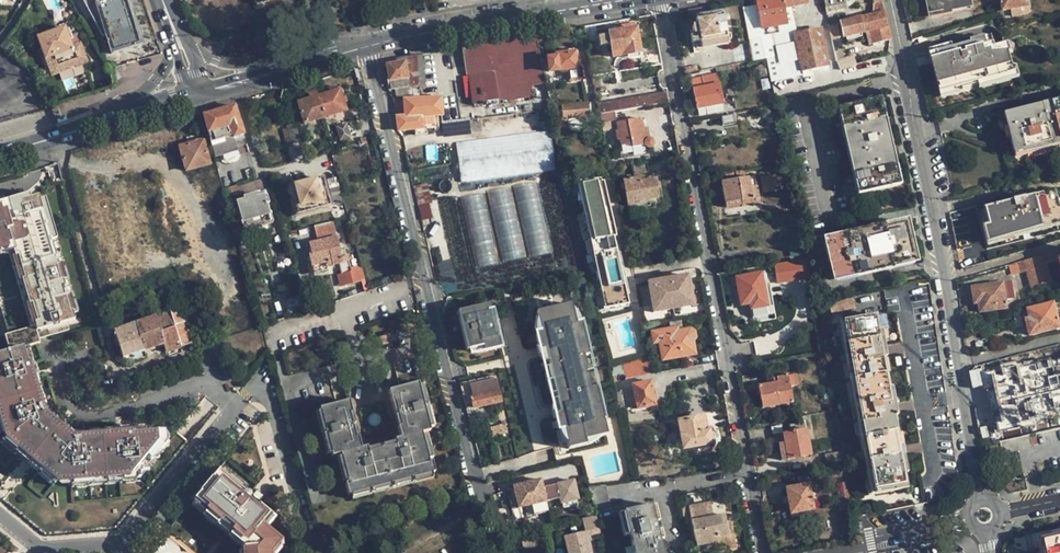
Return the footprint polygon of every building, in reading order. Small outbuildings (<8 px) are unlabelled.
[(128,0),(93,0),(84,3),(101,35),(105,34),(111,53),(142,44),(128,0)] [(303,0),(296,0),(293,1),(299,15),(307,11),(303,0)] [(762,30),(787,25),(784,8),(791,6),(806,3),(806,0),(754,0),(755,5),(760,30),(762,30)] [(826,12),(852,7),(854,0),(824,0),(826,12)] [(871,13),(883,10),(881,0),(872,0),(872,1),(871,13)] [(960,8),(970,6),(969,0),(926,0),(930,16),(943,14),(942,6),(960,3),(960,8)] [(1010,9),(1011,16),(1028,13),(1026,0),(1001,0),(1003,10),(1010,9)] [(951,9),(960,8),(960,3),(942,6),(943,14),(952,12),(951,9)] [(744,7),(748,37),(763,35),(762,30),(760,30),(755,5),(744,7)] [(796,33),(791,6),(784,8),(787,25),(789,35),(791,34),(796,33)] [(842,38),(867,32),(887,27),(883,10),(871,13),(839,21),(842,38)] [(700,42),(701,48),(727,43),(722,13),(694,18),(695,26),(692,26),(693,35),(690,36),(692,45),(700,42)] [(610,44),(612,57),(639,53),(634,22),(615,25),(615,29),(608,31),(608,28),(597,30),(599,45),(610,44)] [(592,24),(582,25),(585,40),(595,38),(592,24)] [(835,24),(828,26),(831,39),(837,38),(835,24)] [(789,35),(787,25),(762,30),(763,35),(748,37),(752,58),(766,54),(771,80),(779,78),(799,74),(791,34),(789,35)] [(45,59),(45,58),(52,57),(56,68),(69,64),(70,68),(87,61),(80,42),(70,45),(64,27),(36,36),(45,59)] [(869,44),(889,39),(887,27),(867,32),(869,44)] [(802,77),(825,73),(829,72),(821,28),(796,33),(791,34),(799,74),(802,73),(802,77)] [(544,32),(536,33),(539,48),(547,47),(544,32)] [(539,48),(536,33),(461,46),(466,75),(468,74),(541,61),(539,48)] [(931,65),(937,87),(973,78),(974,83),(1004,76),(997,50),(990,51),(986,35),(964,40),(963,37),(945,42),(945,43),(934,45),(939,63),(931,65)] [(835,51),(839,69),(855,63),(852,55),(844,58),(841,50),(835,51)] [(1,110),(33,87),(5,51),(0,55),(0,110),(1,110)] [(548,71),(567,69),(568,79),(582,77),(581,66),(576,67),(574,51),(554,53),(554,56),(546,57),(548,71)] [(645,66),(661,63),(659,53),(659,51),(643,54),(645,66)] [(423,88),(420,53),(416,54),(418,84),(411,86),(411,90),(423,88)] [(416,54),(407,55),(407,60),(386,64),(390,89),(394,88),(411,86),(418,84),(416,54)] [(51,75),(70,68),(69,64),(56,68),(52,57),(45,58),(51,75)] [(546,82),(541,61),(468,74),(472,102),(522,95),(523,98),(532,96),(530,85),(546,82)] [(729,63),(715,66),(717,74),(731,72),(729,63)] [(354,69),(355,74),(359,86),(364,85),(359,67),(354,69)] [(825,76),(825,73),(802,77),(802,73),(799,74),(779,78),(780,86),(780,87),(825,76)] [(697,108),(722,104),(717,74),(692,79),(697,108)] [(779,78),(771,80),(772,87),(780,86),(779,78)] [(394,88),(395,98),(412,95),(411,90),(411,86),(394,88)] [(339,89),(317,95),(322,116),(344,110),(339,89)] [(304,122),(322,116),(317,95),(316,90),(307,92),(309,98),(298,101),(304,122)] [(597,103),(599,113),(613,111),(668,101),(667,91),(597,103)] [(403,114),(397,115),(398,129),(412,128),(412,134),(423,133),(423,128),(432,127),(432,114),(441,114),(440,96),(402,98),(403,114)] [(1059,145),(1059,100),(1004,114),(1016,156),(1059,145)] [(564,118),(591,116),(589,101),(563,103),(564,118)] [(859,188),(894,180),(876,103),(842,111),(859,188)] [(233,137),(243,134),(235,104),(202,114),(214,157),(223,155),(225,159),(238,155),(233,137)] [(615,119),(613,111),(599,113),(603,131),(612,129),(610,120),(615,119)] [(720,115),(722,125),(735,122),(734,113),(720,115)] [(480,117),(467,119),(469,132),(481,131),(480,117)] [(442,135),(469,132),(467,119),(441,122),(442,135)] [(640,119),(616,123),(618,130),(615,131),(616,138),(619,138),(621,144),(618,145),(620,152),(631,150),(630,146),(644,143),(648,146),(651,146),(653,144),(653,141),(650,139),(648,139),(646,128),(642,129),(640,119)] [(286,125),(286,127),(291,142),(300,140),(295,123),(286,125)] [(351,137),(347,123),(335,125),(340,140),(351,137)] [(286,144),(291,142),(286,127),(282,128),(286,144)] [(555,169),(550,130),(456,141),(461,181),(555,169)] [(185,170),(209,163),(203,140),(179,146),(185,170)] [(648,170),(647,162),(632,165),(633,173),(648,170)] [(219,176),(222,188),(235,184),(256,178),(253,166),(219,176)] [(767,186),(765,175),(759,176),(762,192),(781,189),(780,184),(767,186)] [(638,176),(623,179),(628,204),(638,201),(638,199),(657,197),(654,178),(639,180),(638,176)] [(722,181),(725,202),(752,198),(759,197),(758,185),(755,185),(754,176),(722,181)] [(290,186),(297,214),(328,205),(322,178),(290,186)] [(328,180),(331,193),(339,191),(335,178),(328,180)] [(598,178),(577,183),(605,307),(626,302),(598,178)] [(531,256),(554,251),(538,182),(516,186),(531,256)] [(418,206),(428,204),(431,203),(427,183),(413,186),(418,206)] [(237,194),(235,184),(222,188),(226,202),(231,200),(230,196),(237,194)] [(490,191),(505,261),(526,256),(511,187),(490,191)] [(339,191),(331,193),(334,204),(343,201),(341,191),(339,191)] [(4,245),(13,250),(36,330),(74,319),(38,194),(30,196),(29,192),(20,195),(21,199),(0,205),(0,246),(4,245)] [(478,267),(500,262),(485,192),(463,196),(478,267)] [(242,196),(243,199),(236,201),(243,222),(241,223),(242,227),(245,229),(268,222),(271,220),(269,213),(268,214),(262,195),(255,196),(254,193),(242,196)] [(1059,218),(1059,209),(1059,207),(1055,208),(1050,193),(994,207),(998,223),(992,224),(995,235),(1059,218)] [(753,203),(752,198),(725,202),(726,207),(753,203)] [(432,223),(428,204),(418,206),(423,224),(432,223)] [(332,221),(314,225),(317,237),(335,233),(332,221)] [(835,276),(912,258),(905,223),(827,241),(835,276)] [(341,256),(335,236),(309,242),(312,253),(309,253),(311,265),(327,261),(328,265),(348,260),(347,255),(341,256)] [(1046,262),(1057,260),(1054,251),(1043,254),(1046,262)] [(1043,254),(1023,260),(1025,268),(1031,287),(1052,281),(1046,262),(1043,254)] [(775,264),(779,283),(813,276),(809,257),(775,264)] [(1023,260),(1010,264),(1013,272),(1025,268),(1023,260)] [(360,278),(364,277),(361,267),(358,267),(357,266),(350,268),(351,272),(337,275),(340,286),(361,280),(360,278)] [(750,303),(751,308),(766,305),(761,273),(736,277),(741,305),(750,303)] [(686,274),(645,282),(651,313),(692,305),(686,274)] [(981,312),(1006,308),(1005,300),(1012,299),(1010,282),(973,288),(975,303),(979,303),(981,312)] [(290,313),(302,309),(298,295),(285,299),(290,313)] [(850,296),(831,300),(833,311),(853,308),(850,296)] [(571,303),(537,311),(541,332),(536,333),(543,365),(549,364),(552,380),(587,372),(580,340),(582,339),(583,338),(584,336),(584,334),(581,323),(576,324),(571,303)] [(1059,328),(1053,303),(1027,309),(1029,318),(1025,319),(1030,335),(1059,328)] [(180,347),(191,342),(185,322),(187,321),(182,304),(168,310),(180,347)] [(487,307),(462,312),(463,318),(460,319),(466,349),(483,345),(484,351),(500,347),(492,312),(488,313),(487,307)] [(180,347),(168,310),(154,315),(163,343),(165,352),(180,347)] [(163,343),(154,315),(135,322),(144,349),(163,343)] [(881,330),(878,330),(876,315),(843,320),(875,493),(907,488),(905,473),(907,472),(902,445),(899,446),(894,414),(896,414),(891,387),(889,387),(883,357),(886,356),(881,330)] [(681,329),(680,320),(667,322),(668,328),(650,332),(652,343),(658,341),(659,347),(661,360),(678,357),(693,354),(694,354),(693,341),(695,337),(694,332),(690,328),(681,329)] [(144,349),(135,322),(114,329),(122,357),(144,349)] [(395,333),(379,337),(381,345),(397,341),(395,333)] [(1047,347),(1050,356),(1059,354),(1059,344),(1047,347)] [(5,443),(59,488),(130,483),(157,450),(156,439),(144,439),(144,436),(76,441),(48,417),(32,357),(29,358),(27,352),(0,359),(0,423),(5,443)] [(678,357),(680,367),(695,365),(693,354),(678,357)] [(645,357),(609,368),(610,375),(620,374),(622,375),(623,376),(623,377),(648,372),(645,357)] [(1007,357),(996,360),(999,369),(1009,365),(1007,357)] [(1009,368),(1015,391),(1058,380),(1053,357),(1009,368)] [(587,372),(552,380),(556,396),(551,397),(558,429),(563,428),(568,448),(603,440),(598,420),(603,419),(601,407),(600,406),(598,404),(596,404),(594,404),(587,372)] [(797,384),(795,374),(777,377),(777,382),(759,385),(762,407),(791,401),(788,386),(797,384)] [(466,409),(501,401),(495,375),(459,383),(466,409)] [(649,381),(632,384),(637,408),(654,405),(649,381)] [(430,430),(417,383),(388,390),(391,402),(394,402),(400,425),(397,426),(400,438),(395,439),(395,444),(368,451),(366,446),(361,448),(358,437),(355,437),(349,413),(351,412),(348,401),(319,408),(331,456),(340,454),(347,482),(345,483),(348,495),(433,473),(431,461),(428,462),(421,433),(430,430)] [(624,395),(617,396),(620,411),(627,409),(624,395)] [(826,401),(828,411),(836,409),(834,399),(826,401)] [(1008,416),(1011,430),(1035,424),(1030,401),(1003,408),(1005,417),(1008,416)] [(830,426),(839,425),(836,409),(828,411),(830,426)] [(677,420),(682,449),(711,444),(708,428),(705,429),(702,415),(677,420)] [(778,438),(779,444),(784,443),(787,458),(787,459),(810,455),(805,429),(808,429),(806,421),(790,423),(791,432),(783,434),(783,437),(778,438)] [(779,459),(787,458),(784,443),(779,444),(777,444),(779,459)] [(829,462),(845,460),(843,452),(827,454),(829,462)] [(272,551),(282,540),(266,526),(262,522),(269,513),(244,491),(243,493),(231,483),(232,481),(219,469),(193,498),(207,510),(206,512),(218,522),(219,521),(230,531),(232,533),(233,532),(244,541),(246,552),(272,552),(272,551)] [(225,469),(219,469),(232,481),(235,478),(225,469)] [(235,478),(232,481),(231,483),(243,493),(244,491),(245,487),(235,478)] [(541,479),(513,485),(515,497),(512,497),(509,498),(512,509),(518,508),(531,505),(533,515),(548,511),(546,502),(541,479)] [(841,504),(852,502),(849,481),(837,484),(841,504)] [(511,492),(512,497),(515,497),(513,485),(506,487),(508,492),(511,492)] [(605,485),(587,487),(591,498),(595,512),(610,508),(605,485)] [(786,488),(790,513),(812,509),(808,485),(786,488)] [(189,503),(203,515),(206,512),(207,510),(193,498),(189,503)] [(584,517),(590,516),(595,515),(595,512),(591,498),(580,500),(584,517)] [(696,546),(718,541),(718,538),(731,536),(728,521),(725,521),(724,514),(713,516),(710,502),(688,506),(696,546)] [(858,504),(853,505),(854,515),(861,514),(858,504)] [(650,505),(623,511),(633,552),(661,552),(650,505)] [(214,526),(216,524),(218,522),(206,512),(203,515),(202,516),(214,526)] [(274,517),(269,513),(262,522),(266,526),(274,517)] [(586,536),(600,533),(595,515),(582,518),(585,531),(564,537),(568,552),(591,552),(586,536)] [(227,534),(230,531),(219,521),(218,522),(216,524),(227,534)] [(229,536),(239,544),(244,541),(233,532),(232,533),(229,536)] [(524,548),(538,545),(535,533),(521,536),(524,548)] [(733,547),(731,536),(718,538),(718,541),(720,549),(733,547)] [(282,540),(272,551),(272,552),(277,552),(286,543),(282,540)] [(471,544),(474,552),(487,552),(485,540),(471,544)] [(1049,545),(1051,552),(1059,552),(1059,543),(1049,545)]
